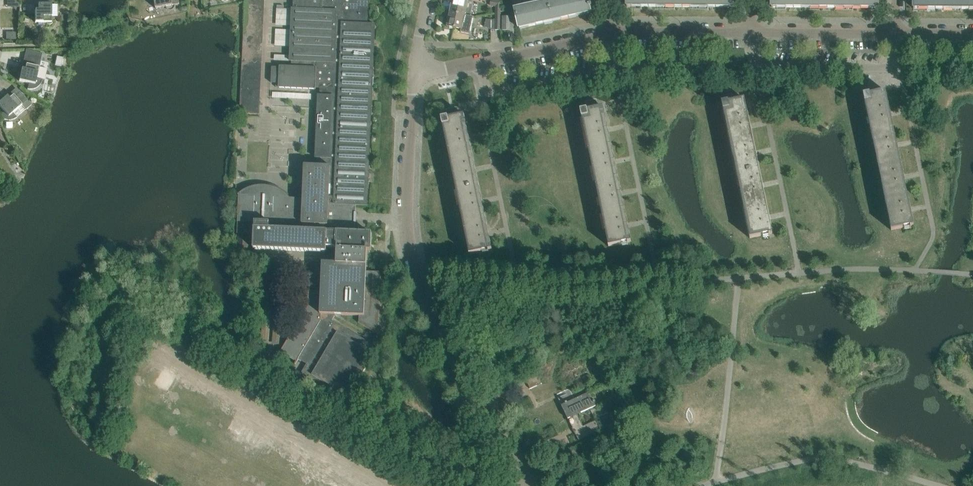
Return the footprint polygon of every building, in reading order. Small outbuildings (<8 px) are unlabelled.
[(38,8),(35,8),(35,22),(46,22),(48,24),(50,24),(52,24),(53,22),(54,20),(53,18),(51,16),(52,0),(38,0),(38,8)] [(156,5),(156,9),(166,7),(167,9),(168,10),(170,11),(172,11),(173,10),(175,9),(175,7),(176,5),(178,5),(178,4),(180,4),(179,0),(155,0),(156,5)] [(237,195),(238,196),(237,233),(254,234),(254,239),(253,249),(327,252),(327,247),(336,248),(336,249),(337,249),(337,263),(322,262),(322,263),(323,263),(323,270),(322,270),(322,271),(323,271),(322,277),(322,278),(322,284),(322,285),(322,291),(321,291),(304,291),(304,288),(303,288),(302,313),(302,314),(302,315),(301,316),(301,317),(278,355),(279,355),(281,352),(296,361),(294,364),(295,365),(298,359),(307,364),(299,376),(328,393),(332,387),(349,397),(374,354),(376,350),(376,363),(377,363),(377,347),(364,339),(332,320),(335,316),(335,315),(359,316),(359,323),(358,322),(358,323),(377,334),(377,336),(378,336),(378,334),(381,336),(382,316),(379,316),(379,311),(381,272),(366,271),(366,265),(367,265),(366,265),(366,258),(367,258),(367,257),(366,257),(367,251),(367,250),(371,250),(372,233),(355,232),(355,229),(352,229),(352,226),(353,205),(356,206),(356,205),(367,205),(373,70),(375,24),(367,24),(368,0),(293,0),(292,8),(291,8),(289,62),(289,68),(275,67),(271,67),(270,82),(278,82),(278,87),(315,89),(315,87),(320,87),(320,95),(318,95),(315,158),(317,158),(317,165),(304,165),(303,199),(291,198),(285,193),(279,190),(272,187),(265,186),(263,186),(259,186),(257,186),(250,187),(243,190),(237,195)] [(468,2),(468,1),(464,0),(453,0),(450,12),(471,16),(474,3),(468,2)] [(501,1),(496,0),(491,0),(490,5),(496,6),(496,12),(501,13),(501,1)] [(588,0),(561,0),(516,10),(515,7),(515,8),(519,28),(590,12),(589,7),(592,6),(591,4),(590,3),(588,4),(588,0)] [(911,2),(913,2),(913,8),(972,9),(972,0),(911,0),(911,2)] [(473,17),(471,16),(450,12),(447,27),(461,29),(461,32),(470,34),(471,33),(470,33),(473,17)] [(500,30),(501,13),(496,12),(496,20),(491,20),(491,30),(500,30)] [(502,30),(510,30),(511,17),(503,17),(502,30)] [(28,88),(28,89),(31,89),(34,89),(37,87),(40,85),(42,82),(43,79),(37,78),(42,53),(29,50),(26,67),(22,66),(19,81),(29,83),(28,88)] [(57,56),(55,65),(61,66),(63,58),(57,56)] [(0,102),(0,107),(5,112),(0,115),(0,116),(1,117),(3,118),(5,119),(7,120),(9,120),(12,120),(14,119),(16,118),(18,117),(13,112),(22,105),(26,110),(31,105),(19,90),(11,97),(9,94),(0,102)] [(870,94),(863,95),(891,230),(909,226),(910,229),(910,228),(910,226),(914,225),(913,223),(887,98),(886,91),(870,94)] [(728,102),(722,103),(750,238),(768,234),(768,236),(769,236),(769,234),(772,233),(746,106),(745,99),(728,102)] [(586,104),(585,104),(587,110),(581,111),(609,246),(627,242),(627,245),(628,245),(628,242),(631,242),(605,114),(603,107),(597,108),(592,103),(586,104)] [(448,118),(442,119),(469,254),(488,250),(488,253),(489,253),(489,250),(492,250),(466,122),(464,115),(458,116),(453,111),(447,112),(446,112),(448,118)] [(249,250),(249,237),(239,236),(238,250),(249,250)] [(270,272),(262,272),(262,281),(269,281),(270,272)] [(546,397),(537,401),(552,438),(583,426),(584,430),(602,423),(595,403),(600,401),(591,379),(586,382),(580,365),(539,380),(546,397)]
